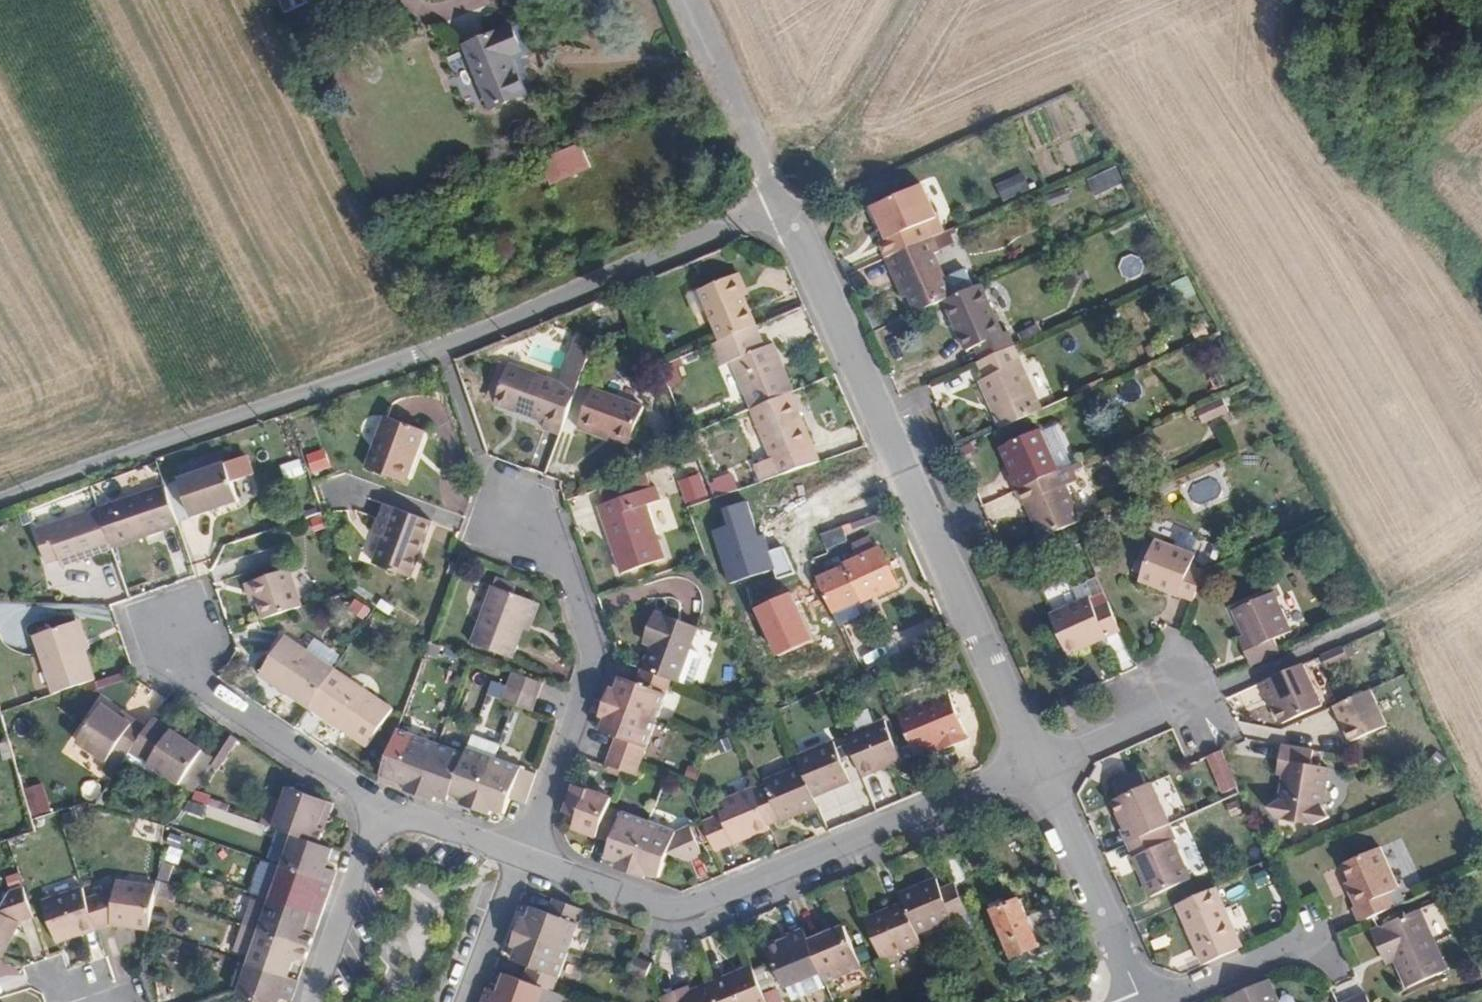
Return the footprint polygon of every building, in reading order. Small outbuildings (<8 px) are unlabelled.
[(285,15),(312,3),(311,0),(278,0),(285,15)] [(530,65),(518,39),(474,58),(504,121),(536,107),(519,71),(530,65)] [(581,143),(540,161),(551,186),(592,169),(581,143)] [(1002,200),(1030,193),(1026,176),(998,183),(1002,200)] [(886,260),(932,239),(914,200),(877,218),(886,240),(880,244),(886,260)] [(958,296),(932,239),(886,260),(893,275),(899,272),(919,314),(958,296)] [(1118,263),(1127,280),(1145,271),(1136,253),(1118,263)] [(743,325),(756,319),(749,305),(742,307),(726,271),(688,289),(712,339),(743,325)] [(1173,283),(1180,301),(1195,295),(1189,277),(1173,283)] [(988,283),(958,296),(949,301),(970,348),(975,347),(980,360),(1022,341),(1017,329),(1010,331),(988,283)] [(749,340),(743,325),(712,339),(718,354),(723,351),(749,407),(785,391),(787,390),(761,334),(749,340)] [(1029,357),(1022,341),(980,360),(1006,427),(1048,408),(1024,360),(1029,357)] [(568,425),(582,386),(514,360),(498,407),(549,427),(552,419),(568,425)] [(593,390),(582,386),(568,425),(579,430),(582,424),(630,443),(646,396),(598,376),(593,390)] [(785,391),(749,407),(774,462),(812,449),(785,391)] [(1201,423),(1228,416),(1224,398),(1197,405),(1201,423)] [(413,423),(373,409),(358,455),(398,470),(413,423)] [(1018,489),(1062,470),(1044,429),(1006,446),(1018,472),(1012,475),(1018,489)] [(324,449),(305,456),(313,475),(332,468),(324,449)] [(280,465),(284,481),(304,476),(300,460),(280,465)] [(242,500),(230,462),(183,479),(196,517),(242,500)] [(814,477),(811,465),(779,476),(784,488),(814,477)] [(712,480),(718,496),(740,489),(733,472),(712,480)] [(1047,539),(1085,522),(1068,484),(1055,491),(1049,476),(1018,489),(1025,503),(1030,501),(1047,539)] [(1191,482),(1194,503),(1221,500),(1218,479),(1191,482)] [(602,517),(621,572),(662,557),(643,503),(649,500),(644,487),(609,499),(613,512),(602,517)] [(181,539),(165,490),(98,513),(101,524),(112,555),(164,537),(167,545),(181,539)] [(746,499),(721,508),(727,526),(711,532),(730,586),(771,572),(746,499)] [(411,576),(432,519),(384,502),(374,532),(383,535),(373,562),(411,576)] [(112,555),(101,524),(86,530),(83,518),(39,533),(52,573),(74,565),(76,572),(112,558),(112,555)] [(830,565),(840,561),(878,548),(868,518),(820,535),(830,565)] [(273,616),(317,601),(295,537),(252,551),(273,616)] [(834,570),(846,598),(861,593),(864,599),(899,587),(885,549),(849,561),(850,564),(834,570)] [(1196,608),(1208,583),(1195,576),(1198,567),(1158,551),(1146,584),(1146,588),(1196,608)] [(830,603),(846,598),(834,570),(820,575),(830,603)] [(535,599),(494,584),(473,642),(515,657),(535,599)] [(1249,662),(1281,648),(1276,634),(1290,627),(1272,587),(1233,604),(1244,629),(1238,633),(1249,662)] [(355,599),(348,611),(365,620),(371,608),(355,599)] [(1121,633),(1107,602),(1094,608),(1090,599),(1050,617),(1068,657),(1121,633)] [(656,643),(647,668),(676,678),(694,684),(705,652),(703,649),(700,647),(693,645),(700,626),(659,610),(651,629),(660,633),(656,643)] [(77,623),(71,624),(82,653),(86,651),(77,623)] [(31,637),(50,696),(92,682),(71,624),(31,637)] [(648,639),(656,643),(660,633),(651,629),(648,639)] [(315,710),(340,673),(291,640),(269,674),(300,696),(299,699),(315,710)] [(1323,704),(1304,662),(1259,682),(1266,698),(1270,696),(1277,709),(1275,710),(1281,722),(1323,704)] [(622,686),(614,683),(609,698),(662,717),(676,678),(647,668),(644,667),(638,681),(626,677),(622,686)] [(535,701),(543,680),(511,668),(504,689),(535,701)] [(391,706),(340,673),(315,710),(330,722),(333,719),(366,740),(391,706)] [(1389,721),(1372,685),(1335,702),(1351,739),(1389,721)] [(530,715),(535,701),(504,689),(498,704),(530,715)] [(904,714),(921,754),(941,745),(943,748),(967,738),(951,695),(904,714)] [(662,717),(609,698),(603,713),(610,716),(607,728),(620,733),(615,747),(646,759),(662,717)] [(225,764),(155,720),(125,767),(138,774),(144,765),(200,799),(225,764)] [(122,772),(141,743),(131,738),(128,742),(95,722),(73,758),(103,778),(112,764),(122,772)] [(849,737),(866,777),(903,760),(886,722),(849,737)] [(803,757),(804,761),(820,797),(854,782),(837,742),(803,757)] [(406,764),(393,759),(384,786),(421,798),(437,750),(413,743),(406,764)] [(646,759),(615,747),(610,760),(628,766),(641,771),(646,759)] [(1312,765),(1312,752),(1282,748),(1278,776),(1281,776),(1278,805),(1265,814),(1273,825),(1320,831),(1336,822),(1326,811),(1331,767),(1312,765)] [(1207,757),(1222,796),(1242,788),(1226,749),(1207,757)] [(464,759),(437,750),(421,798),(432,802),(435,794),(450,799),(464,759)] [(467,750),(464,759),(450,799),(477,807),(494,759),(467,750)] [(535,794),(541,775),(494,759),(477,807),(489,811),(492,802),(505,806),(509,795),(531,801),(535,794)] [(786,816),(822,801),(804,761),(770,776),(786,816)] [(24,791),(33,818),(52,811),(43,784),(24,791)] [(586,830),(603,837),(616,803),(618,796),(587,784),(575,818),(588,822),(586,830)] [(719,850),(773,828),(755,784),(720,798),(723,810),(707,817),(719,850)] [(1125,847),(1170,827),(1150,786),(1113,803),(1124,829),(1118,833),(1125,847)] [(296,839),(321,848),(336,810),(288,794),(282,807),(271,803),(268,804),(260,827),(296,839)] [(638,873),(657,819),(616,803),(603,837),(615,841),(612,851),(623,856),(619,866),(638,873)] [(638,873),(656,878),(658,869),(672,873),(680,849),(693,855),(708,850),(696,823),(683,828),(657,819),(638,873)] [(1160,848),(1155,833),(1125,847),(1148,899),(1188,881),(1171,843),(1160,848)] [(1364,920),(1404,903),(1374,837),(1328,859),(1349,907),(1356,904),(1364,920)] [(336,891),(341,879),(331,875),(337,854),(321,848),(296,839),(285,873),(336,891)] [(958,856),(970,885),(975,882),(964,854),(958,856)] [(957,891),(970,885),(958,856),(945,861),(954,882),(957,891)] [(332,905),(336,891),(285,873),(275,903),(316,918),(322,901),(332,905)] [(918,935),(967,914),(957,891),(954,882),(941,888),(937,879),(900,894),(905,903),(918,935)] [(88,899),(98,932),(120,925),(151,934),(157,890),(127,882),(126,887),(88,899)] [(1209,963),(1247,947),(1220,884),(1182,902),(1209,963)] [(5,954),(14,958),(30,923),(43,918),(33,889),(18,894),(9,916),(0,912),(0,951),(5,954)] [(88,899),(85,890),(50,902),(63,942),(98,932),(88,899)] [(565,945),(580,904),(549,895),(545,907),(537,904),(533,917),(526,914),(521,930),(565,945)] [(326,922),(332,905),(322,901),(316,918),(326,922)] [(1039,945),(1020,901),(993,911),(1013,956),(1039,945)] [(275,903),(264,936),(314,955),(319,940),(310,936),(316,918),(275,903)] [(881,962),(922,944),(918,935),(905,903),(864,920),(881,962)] [(1409,915),(1404,903),(1364,920),(1391,979),(1435,960),(1415,912),(1409,915)] [(319,940),(326,922),(316,918),(310,936),(319,940)] [(821,970),(824,978),(859,963),(842,922),(807,938),(821,970)] [(821,971),(807,938),(803,928),(789,936),(790,940),(768,950),(782,987),(821,971)] [(545,984),(550,986),(565,945),(521,930),(515,946),(521,949),(516,960),(524,964),(520,976),(545,984)] [(264,936),(252,972),(292,986),(299,963),(309,968),(314,955),(264,936)] [(628,967),(647,974),(652,956),(634,950),(628,967)] [(721,1001),(768,1001),(753,966),(713,983),(721,1001)] [(252,972),(242,1001),(243,1001),(286,1001),(287,1000),(293,1001),(298,1001),(301,990),(292,986),(252,972)] [(492,1001),(539,1001),(545,984),(520,976),(508,972),(501,992),(494,988),(489,1001),(492,1001)] [(1220,1001),(1276,1001),(1266,981),(1220,1001)] [(713,983),(696,990),(693,984),(667,996),(670,1001),(721,1001),(713,983)]
